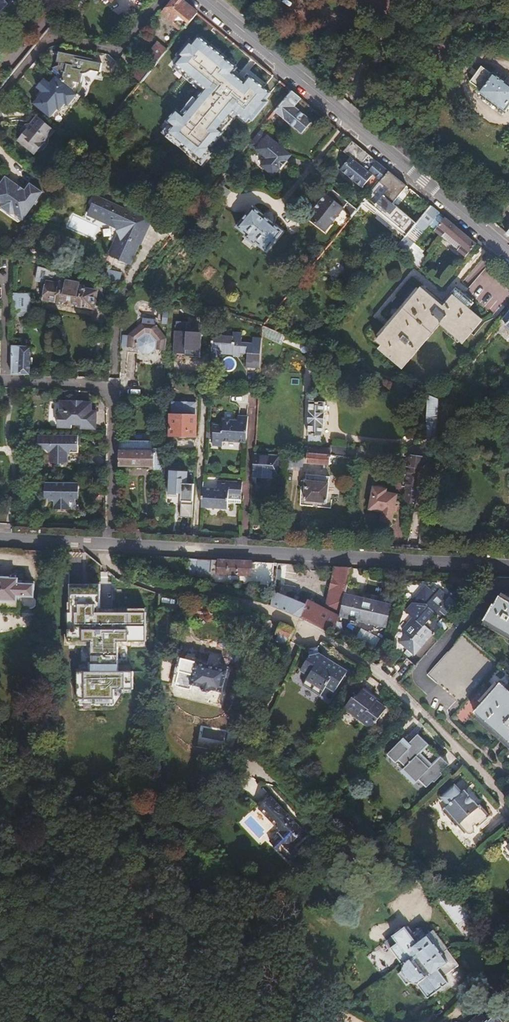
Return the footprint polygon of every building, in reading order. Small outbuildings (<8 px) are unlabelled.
[(10,2),(8,0),(0,0),(0,13),(10,2)] [(183,29),(196,13),(181,0),(174,0),(163,13),(174,22),(173,25),(179,29),(180,27),(183,29)] [(257,1),(249,11),(254,16),(262,5),(257,1)] [(166,121),(172,126),(167,132),(200,160),(210,148),(209,147),(221,132),(217,129),(233,110),(245,121),(249,116),(252,118),(265,102),(262,100),(268,92),(248,76),(243,82),(231,73),(235,67),(197,36),(192,43),(189,40),(177,55),(180,58),(174,64),(204,89),(182,115),(175,110),(166,121)] [(149,53),(158,60),(166,50),(157,42),(149,53)] [(55,76),(76,93),(78,90),(80,85),(82,80),(81,79),(81,78),(81,76),(81,75),(82,75),(83,75),(84,75),(85,75),(87,74),(88,74),(89,73),(90,72),(90,71),(98,73),(100,63),(78,59),(74,58),(74,55),(57,51),(55,61),(58,62),(57,65),(56,65),(55,65),(54,66),(53,66),(52,67),(51,68),(53,70),(51,73),(53,74),(55,76)] [(476,85),(486,94),(485,96),(508,116),(508,85),(500,77),(499,79),(489,70),(476,85)] [(55,76),(53,74),(46,81),(49,83),(55,76)] [(71,107),(80,96),(76,93),(55,76),(49,83),(46,81),(43,78),(36,87),(39,90),(42,92),(37,98),(33,103),(50,117),(57,108),(59,110),(65,102),(71,107)] [(299,98),(290,90),(272,111),(282,119),(292,107),(299,98)] [(292,107),(282,119),(299,133),(310,121),(292,107)] [(47,138),(54,130),(36,116),(30,123),(26,124),(26,128),(24,130),(19,131),(19,136),(17,139),(23,144),(25,144),(26,147),(34,154),(36,152),(41,151),(48,142),(47,138)] [(257,128),(244,143),(264,158),(258,166),(271,176),(278,168),(279,169),(286,162),(284,160),(282,159),(287,152),(257,128)] [(387,171),(350,140),(341,151),(349,157),(340,169),(361,186),(370,174),(378,181),(387,171)] [(378,181),(363,199),(404,235),(405,234),(415,223),(392,203),(406,186),(387,171),(378,181)] [(0,183),(0,206),(10,213),(14,213),(22,219),(42,192),(30,183),(25,190),(5,176),(0,183)] [(327,188),(322,193),(328,198),(333,193),(327,188)] [(338,210),(347,217),(353,210),(333,193),(328,198),(322,193),(302,216),(319,231),(338,210)] [(77,211),(95,221),(97,219),(104,222),(102,226),(105,234),(107,236),(97,254),(116,265),(128,243),(124,241),(130,230),(134,232),(141,220),(115,206),(113,209),(86,195),(77,211)] [(17,222),(22,219),(14,213),(10,213),(0,206),(0,209),(17,222)] [(248,206),(231,226),(241,234),(239,236),(250,245),(252,243),(261,251),(277,231),(248,206)] [(404,235),(396,244),(404,252),(413,242),(423,231),(428,225),(437,215),(438,213),(431,207),(415,223),(405,234),(404,235)] [(437,215),(428,225),(434,230),(444,220),(437,215)] [(434,231),(465,257),(476,244),(445,219),(444,220),(434,230),(434,231)] [(143,221),(141,220),(134,232),(130,230),(124,241),(128,243),(130,244),(143,221)] [(107,236),(105,234),(94,253),(97,254),(107,236)] [(413,242),(404,252),(414,261),(417,258),(413,254),(420,247),(413,242)] [(66,273),(37,264),(34,278),(47,280),(59,283),(60,280),(64,281),(66,273)] [(108,278),(122,280),(123,272),(109,269),(108,278)] [(47,280),(45,297),(92,307),(92,303),(100,305),(102,303),(103,294),(102,293),(103,287),(95,285),(94,290),(83,288),(83,285),(77,284),(76,281),(67,280),(64,281),(60,280),(59,283),(47,280)] [(422,284),(373,336),(378,340),(376,343),(397,363),(437,321),(458,341),(479,319),(466,308),(471,303),(455,287),(441,301),(422,284)] [(12,309),(27,309),(27,293),(13,292),(12,309)] [(499,321),(504,324),(502,326),(508,331),(508,310),(499,321)] [(216,324),(206,323),(204,366),(214,367),(215,352),(227,352),(226,355),(234,355),(235,351),(241,351),(241,364),(255,365),(256,336),(248,335),(247,341),(236,340),(236,331),(228,330),(227,334),(216,333),(216,324)] [(161,349),(161,336),(151,324),(146,328),(143,328),(139,324),(127,336),(127,349),(136,349),(141,354),(148,354),(153,349),(161,349)] [(279,334),(256,324),(256,334),(275,343),(279,334)] [(12,335),(11,372),(29,373),(29,345),(18,345),(20,343),(20,338),(18,336),(12,335)] [(305,394),(304,433),(307,433),(307,440),(318,441),(318,434),(320,434),(321,400),(310,399),(310,395),(305,394)] [(431,398),(421,394),(419,436),(428,437),(431,398)] [(81,426),(96,426),(97,409),(92,409),(92,402),(82,401),(82,399),(72,399),(72,400),(60,399),(60,410),(59,410),(58,425),(72,426),(72,423),(81,424),(81,426)] [(195,399),(170,399),(170,413),(169,413),(169,432),(194,432),(195,413),(194,413),(195,399)] [(474,400),(468,408),(475,413),(481,406),(474,400)] [(211,422),(210,442),(221,443),(222,437),(244,439),(245,413),(235,411),(235,417),(216,416),(216,422),(211,422)] [(78,451),(78,434),(38,433),(38,446),(41,446),(47,451),(50,453),(50,459),(52,459),(52,460),(66,461),(66,459),(68,460),(68,451),(78,451)] [(121,439),(121,450),(150,450),(150,440),(121,439)] [(304,444),(303,451),(328,453),(337,453),(337,445),(328,443),(328,446),(304,444)] [(121,450),(119,449),(119,465),(153,466),(153,469),(160,469),(160,450),(150,450),(121,450)] [(328,453),(303,451),(304,461),(327,462),(328,453)] [(328,453),(327,462),(335,463),(337,453),(328,453)] [(255,454),(255,472),(270,472),(270,455),(255,454)] [(402,466),(417,469),(417,458),(406,456),(405,461),(401,460),(400,465),(402,466)] [(292,471),(305,472),(306,463),(292,462),(292,471)] [(404,502),(413,503),(417,469),(402,466),(401,489),(405,490),(404,502)] [(198,503),(199,485),(193,485),(194,471),(170,470),(169,496),(181,497),(180,518),(192,518),(193,503),(198,503)] [(304,473),(302,500),(326,501),(327,475),(304,473)] [(201,486),(200,507),(226,509),(227,495),(239,496),(240,475),(235,475),(235,479),(216,478),(216,486),(201,486)] [(79,491),(79,481),(46,481),(46,490),(49,490),(49,497),(49,500),(54,500),(54,508),(70,508),(70,500),(76,500),(76,497),(76,491),(79,491)] [(392,522),(396,493),(384,491),(385,488),(384,488),(381,484),(375,484),(372,486),(371,486),(368,510),(381,511),(380,520),(392,522)] [(420,534),(419,546),(430,547),(431,534),(420,534)] [(255,561),(217,559),(216,573),(250,575),(250,572),(254,573),(255,561)] [(350,567),(334,566),(323,607),(338,614),(340,615),(341,612),(346,589),(348,578),(350,567)] [(16,610),(16,609),(18,610),(20,606),(31,607),(31,606),(38,606),(36,605),(36,601),(37,600),(33,598),(34,581),(25,581),(25,583),(23,583),(23,581),(18,580),(18,578),(0,577),(0,609),(16,610)] [(357,580),(348,578),(346,589),(391,600),(392,594),(356,586),(357,580)] [(412,657),(419,647),(416,645),(419,641),(422,644),(430,633),(421,626),(431,614),(439,621),(458,599),(446,585),(440,584),(434,583),(402,581),(397,603),(408,606),(402,614),(409,619),(398,633),(402,637),(396,644),(412,657)] [(115,688),(133,688),(133,671),(119,671),(119,641),(146,641),(146,611),(101,611),(100,583),(90,583),(90,586),(71,586),(71,612),(68,612),(68,641),(92,641),(93,671),(78,671),(78,698),(115,698),(115,688)] [(391,600),(346,589),(341,612),(350,614),(350,619),(355,620),(356,615),(385,622),(391,600)] [(272,590),(270,605),(308,621),(322,627),(333,635),(338,614),(323,607),(307,599),(305,604),(272,590)] [(482,620),(508,636),(508,599),(508,601),(498,595),(496,598),(495,597),(482,620)] [(292,649),(301,632),(288,625),(283,634),(287,636),(284,642),(288,644),(287,647),(292,649)] [(435,685),(422,702),(445,723),(496,664),(461,634),(425,676),(435,685)] [(326,660),(328,657),(323,653),(323,648),(314,648),(315,654),(303,668),(311,674),(304,683),(320,696),(327,687),(334,693),(350,674),(337,664),(334,667),(326,660)] [(337,664),(328,657),(326,660),(334,667),(337,664)] [(223,695),(226,681),(227,673),(192,666),(193,662),(184,661),(184,663),(180,662),(179,670),(177,670),(176,674),(178,674),(175,687),(175,688),(176,689),(177,690),(190,693),(194,692),(194,690),(202,691),(203,694),(210,696),(213,693),(223,695)] [(473,713),(508,745),(508,692),(500,683),(473,713)] [(357,685),(348,696),(354,701),(346,711),(372,732),(388,713),(374,702),(375,700),(357,685)] [(439,757),(428,745),(417,735),(408,743),(405,746),(400,741),(386,754),(395,763),(397,760),(405,767),(402,770),(415,783),(418,780),(426,788),(432,782),(433,783),(441,775),(440,773),(448,765),(439,757)] [(403,738),(400,741),(405,746),(408,743),(403,738)] [(454,784),(440,796),(447,805),(441,810),(455,827),(457,826),(464,834),(466,832),(466,833),(467,833),(468,833),(469,833),(470,833),(471,833),(472,832),(473,831),(473,830),(474,829),(474,828),(473,827),(473,826),(472,826),(475,824),(477,827),(489,816),(479,805),(477,806),(464,791),(461,793),(454,784)] [(138,785),(138,793),(145,794),(146,785),(138,785)] [(259,809),(262,812),(275,799),(272,796),(259,809)] [(275,799),(262,812),(284,834),(272,845),(284,858),(286,856),(294,864),(302,855),(294,847),(299,842),(303,845),(311,837),(297,822),(295,824),(290,819),(292,817),(275,799)] [(147,807),(148,813),(159,821),(160,817),(147,807)] [(164,819),(161,823),(178,836),(181,832),(164,819)] [(328,846),(323,849),(334,865),(340,861),(328,846)] [(426,965),(445,950),(430,932),(425,935),(416,943),(410,936),(404,928),(401,929),(398,929),(395,931),(395,935),(391,937),(392,938),(386,943),(401,964),(416,953),(426,965)] [(416,943),(425,935),(420,928),(410,936),(416,943)] [(457,966),(445,950),(426,965),(416,953),(401,964),(402,966),(400,971),(397,974),(406,986),(409,983),(416,985),(427,998),(447,984),(442,978),(457,966)] [(508,1018),(508,1017),(499,1005),(490,1005),(489,1009),(489,1013),(486,1016),(484,1014),(482,1012),(478,1015),(477,1014),(469,1021),(504,1021),(508,1018)]
